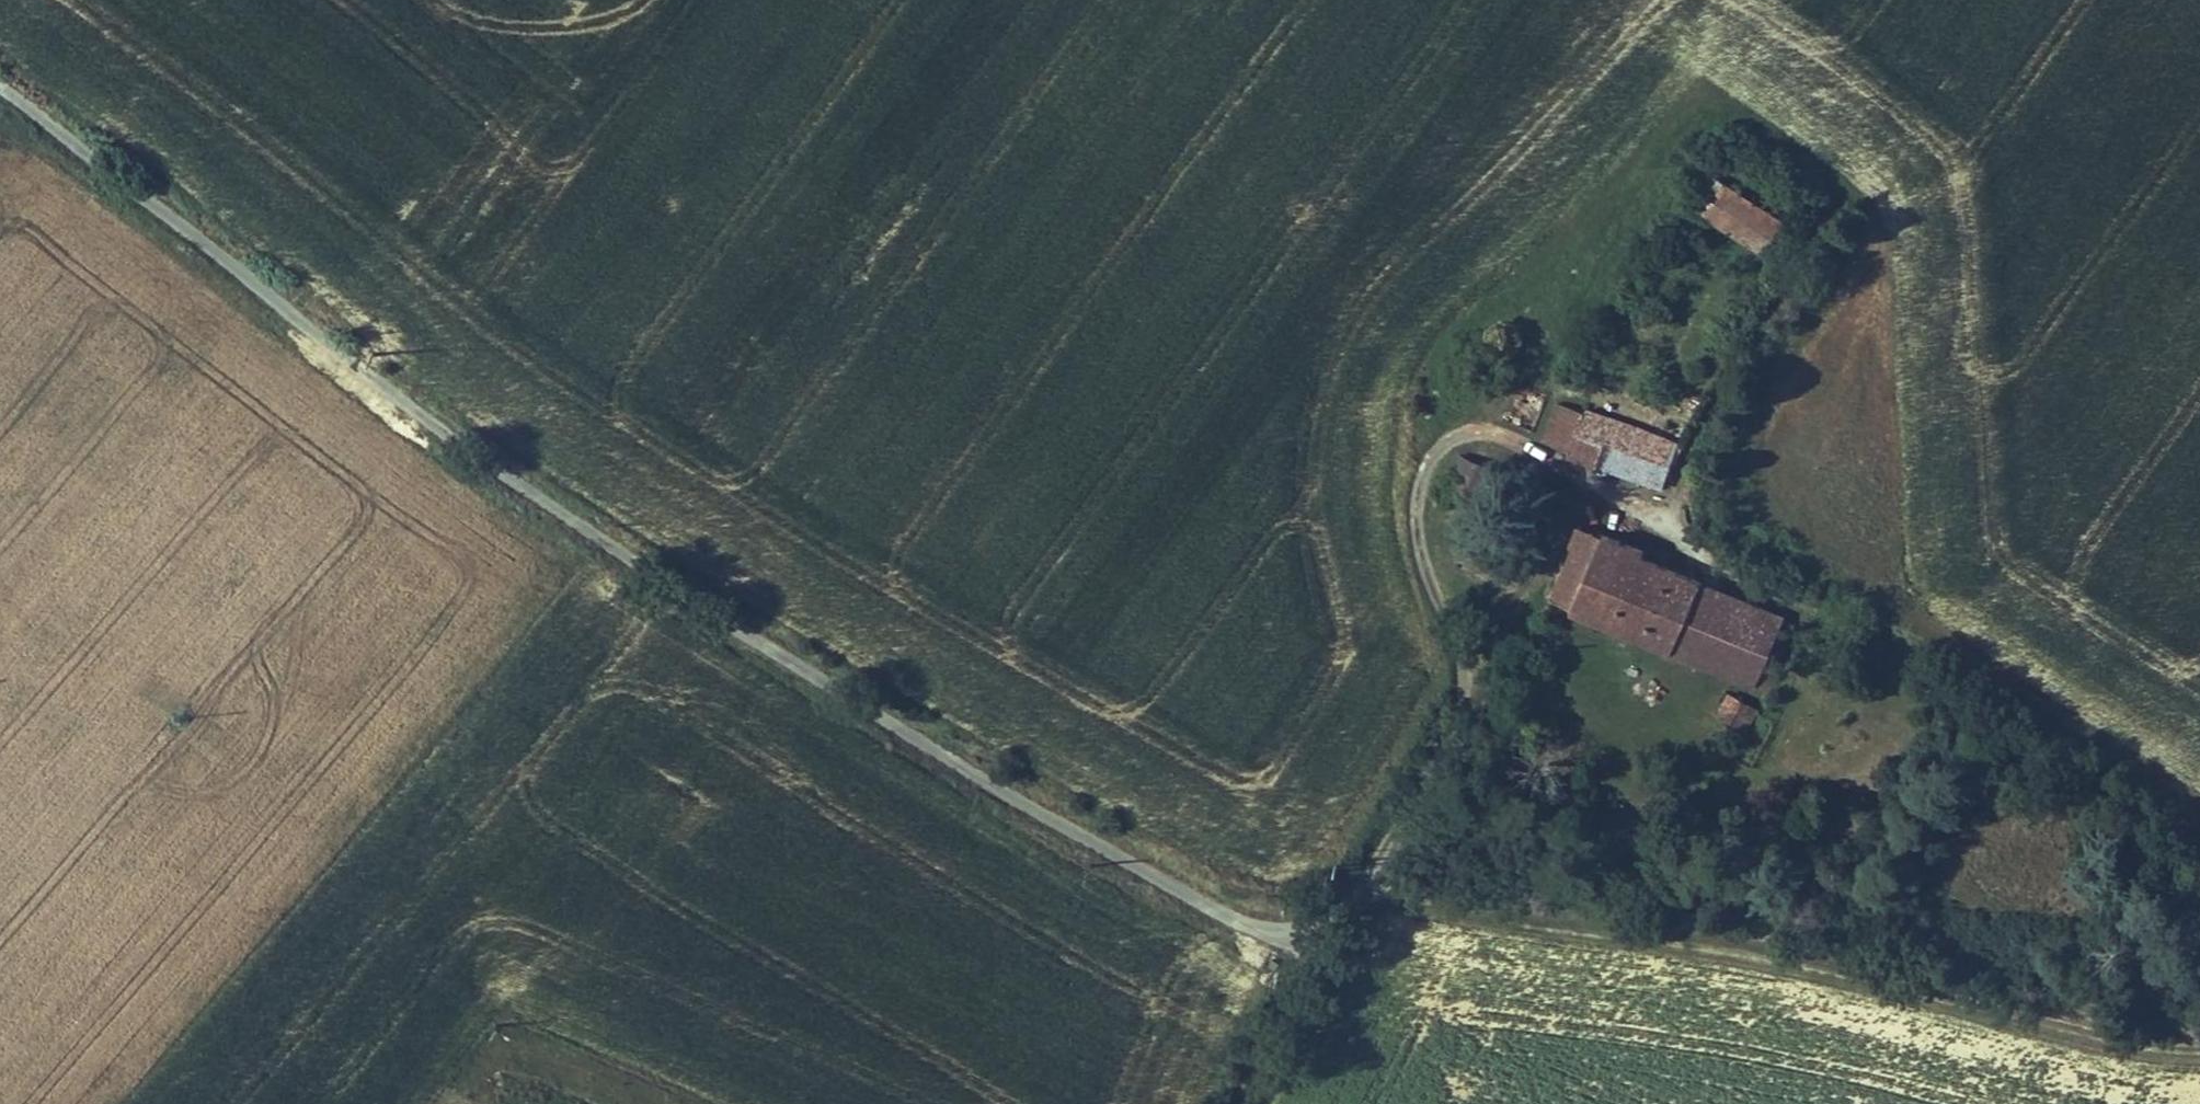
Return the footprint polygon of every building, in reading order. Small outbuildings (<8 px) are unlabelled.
[(1694,211),(1760,255),(1783,220),(1717,177),(1694,211)] [(1560,451),(1581,411),(1558,400),(1536,438),(1560,451)] [(1647,497),(1668,455),(1581,411),(1560,451),(1647,497)] [(1565,553),(1543,598),(1655,650),(1684,583),(1640,564),(1642,558),(1596,537),(1584,561),(1565,553)] [(1750,611),(1684,583),(1655,650),(1721,679),(1750,611)] [(1750,611),(1721,679),(1743,688),(1772,621),(1750,611)]
